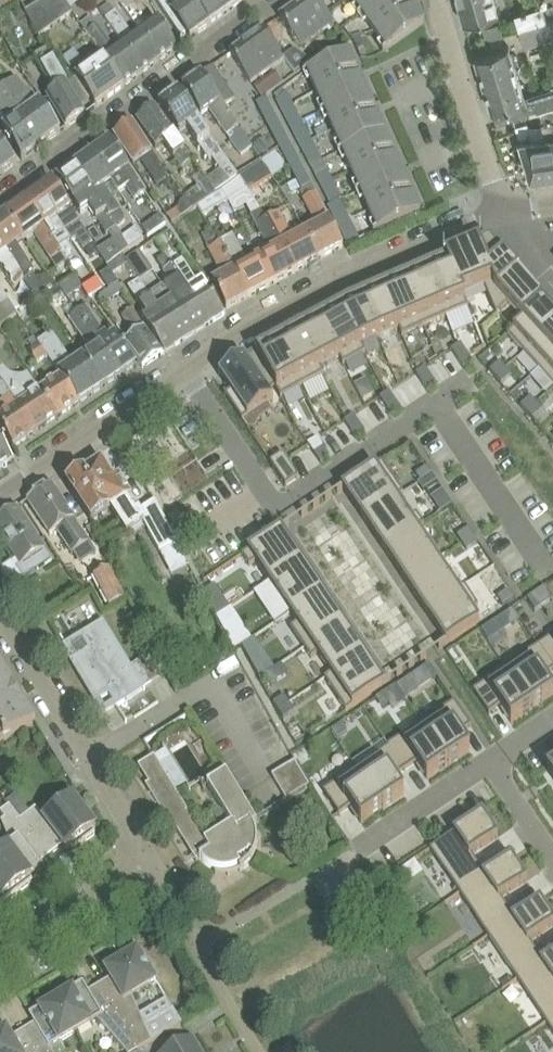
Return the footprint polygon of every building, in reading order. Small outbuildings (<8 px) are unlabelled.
[(19,2),(18,0),(0,0),(0,12),(19,2)] [(71,13),(63,0),(45,0),(25,12),(39,36),(71,13)] [(138,32),(159,61),(177,49),(158,19),(151,24),(134,0),(132,0),(121,8),(139,32),(138,32)] [(181,37),(186,33),(190,39),(210,25),(192,0),(156,0),(181,37)] [(210,25),(245,0),(192,0),(210,25)] [(319,0),(305,0),(280,17),(301,46),(331,25),(333,28),(337,25),(319,0)] [(388,49),(425,22),(415,7),(398,19),(393,12),(410,0),(353,0),(388,49)] [(495,0),(458,0),(464,23),(499,13),(496,3),(495,0)] [(540,6),(514,14),(520,29),(547,21),(540,6)] [(122,44),(121,45),(142,74),(159,61),(138,32),(133,37),(115,12),(105,20),(122,44)] [(520,29),(526,46),(552,37),(552,19),(547,21),(520,29)] [(124,87),(142,74),(121,45),(114,50),(97,25),(86,33),(104,57),(103,58),(103,59),(124,87)] [(283,55),(277,47),(264,29),(230,53),(243,71),(244,71),(252,82),(285,58),(283,55)] [(552,105),(552,87),(524,94),(509,46),(475,56),(496,123),(517,116),(542,109),(552,105)] [(293,47),(283,55),(285,58),(295,70),(310,60),(306,55),(293,47)] [(47,97),(54,110),(66,129),(86,114),(75,96),(47,49),(35,57),(56,91),(47,97)] [(350,51),(308,70),(379,230),(421,212),(414,195),(395,203),(391,195),(410,187),(396,156),(377,164),(373,156),(392,147),(378,115),(359,124),(356,116),(375,107),(361,76),(342,84),(338,76),(357,68),(350,51)] [(96,107),(124,87),(103,59),(85,72),(80,64),(82,63),(74,52),(62,60),(96,107)] [(202,74),(224,106),(235,98),(213,66),(202,74)] [(254,86),(262,97),(283,82),(275,71),(254,86)] [(252,145),(224,106),(202,74),(182,88),(201,115),(209,109),(241,154),(252,145)] [(33,107),(13,80),(2,87),(1,88),(42,146),(60,133),(39,103),(33,107)] [(7,118),(8,117),(12,122),(3,128),(22,160),(42,146),(1,88),(2,87),(0,84),(0,108),(7,118)] [(229,181),(237,174),(220,151),(221,150),(179,91),(159,104),(180,133),(187,128),(209,159),(211,157),(220,169),(229,181)] [(283,109),(293,104),(287,92),(278,99),(283,109)] [(271,106),(266,96),(258,103),(262,110),(271,106)] [(288,118),(298,113),(293,104),(283,109),(288,118)] [(552,173),(552,105),(542,109),(544,137),(532,138),(527,122),(516,125),(530,172),(530,174),(532,175),(535,175),(552,173)] [(276,115),(271,106),(262,110),(267,120),(276,115)] [(185,166),(194,160),(156,107),(137,121),(156,148),(163,143),(184,172),(188,169),(185,166)] [(293,128),(303,123),(298,113),(288,118),(293,128)] [(281,125),(276,115),(267,120),(272,129),(281,125)] [(141,160),(156,181),(158,184),(169,176),(167,173),(133,123),(114,135),(135,165),(141,160)] [(298,137),(308,132),(303,123),(293,128),(298,137)] [(286,134),(281,125),(272,129),(276,139),(286,134)] [(303,146),(313,141),(308,132),(298,137),(303,146)] [(291,143),(286,134),(276,139),(281,148),(291,143)] [(110,181),(119,192),(127,186),(136,198),(145,191),(123,157),(111,139),(92,152),(111,180),(110,181)] [(17,164),(0,140),(0,176),(17,164)] [(308,156),(318,151),(313,141),(303,146),(308,156)] [(295,153),(291,143),(281,148),(286,157),(295,153)] [(261,160),(262,161),(263,161),(272,175),(286,166),(276,150),(261,160)] [(313,165),(323,160),(318,151),(308,156),(313,165)] [(75,165),(91,189),(110,217),(121,209),(104,185),(110,181),(111,180),(92,152),(75,165)] [(300,162),(295,153),(286,157),(291,167),(300,162)] [(318,175),(328,170),(323,160),(313,165),(318,175)] [(263,161),(262,161),(239,177),(246,188),(269,173),(271,176),(272,175),(263,161)] [(305,171),(300,162),(291,167),(296,176),(305,171)] [(112,240),(122,254),(131,248),(123,236),(109,218),(110,217),(91,189),(75,165),(57,178),(81,212),(88,207),(98,221),(112,240)] [(206,179),(207,180),(215,192),(229,181),(220,169),(206,179)] [(323,184),(332,179),(328,170),(318,175),(323,184)] [(305,171),(296,176),(303,189),(310,184),(312,183),(305,171)] [(222,189),(222,190),(228,201),(248,190),(246,188),(239,177),(222,189)] [(328,194),(337,189),(332,179),(323,184),(328,194)] [(183,197),(184,199),(191,209),(215,192),(207,180),(202,183),(183,197)] [(57,218),(66,231),(71,227),(86,248),(94,243),(66,198),(53,181),(40,190),(58,217),(57,218)] [(310,184),(303,189),(299,190),(304,199),(318,226),(306,232),(320,259),(343,246),(310,184)] [(342,198),(340,194),(337,189),(328,194),(333,203),(340,200),(342,198)] [(60,233),(59,234),(52,222),(57,218),(58,217),(40,190),(27,200),(67,262),(75,256),(60,233)] [(202,214),(228,201),(222,190),(197,206),(202,214)] [(191,210),(191,209),(184,199),(180,201),(179,208),(166,216),(171,224),(191,210)] [(34,235),(56,269),(67,262),(27,200),(9,212),(26,240),(34,235)] [(340,200),(333,203),(329,205),(334,214),(345,209),(340,200)] [(268,204),(260,208),(266,219),(267,218),(296,272),(320,259),(306,232),(293,239),(279,212),(274,215),(268,204)] [(345,209),(334,214),(339,224),(350,219),(345,209)] [(250,214),(256,224),(270,251),(258,258),(272,284),(296,272),(267,218),(266,219),(264,220),(259,210),(250,214)] [(43,289),(34,274),(36,273),(17,247),(26,240),(9,212),(0,219),(0,242),(25,281),(24,281),(36,301),(58,288),(54,282),(43,289)] [(147,237),(166,223),(159,213),(140,227),(147,237)] [(350,219),(339,224),(344,233),(355,228),(350,219)] [(135,227),(123,236),(131,248),(144,238),(135,227)] [(355,228),(344,233),(350,244),(360,238),(355,228)] [(212,230),(202,235),(224,276),(213,282),(227,308),(248,297),(220,243),(220,244),(212,230)] [(220,243),(248,297),(272,284),(258,258),(246,265),(232,237),(220,243)] [(112,240),(97,250),(99,253),(106,264),(107,264),(120,255),(122,254),(112,240)] [(490,241),(479,246),(494,283),(485,286),(497,314),(508,304),(522,321),(543,303),(542,301),(519,275),(490,241)] [(24,281),(25,281),(0,242),(0,261),(18,286),(24,281)] [(170,246),(162,251),(164,256),(188,292),(210,324),(226,314),(203,282),(196,286),(178,256),(177,254),(175,255),(170,246)] [(479,246),(447,260),(462,296),(463,296),(485,286),(494,283),(479,246)] [(153,272),(138,250),(125,259),(127,262),(139,280),(140,280),(153,272)] [(106,264),(109,268),(124,258),(122,254),(120,255),(107,264),(106,264)] [(180,296),(173,301),(195,333),(210,324),(188,292),(164,256),(157,260),(172,284),(180,296)] [(109,268),(112,273),(127,262),(125,259),(124,258),(109,268)] [(447,260),(425,269),(446,318),(469,309),(463,296),(462,296),(447,260)] [(118,283),(111,273),(112,273),(109,268),(106,264),(94,272),(98,278),(103,286),(105,290),(106,291),(118,283)] [(425,269),(404,278),(425,328),(446,318),(425,269)] [(66,297),(82,287),(75,276),(59,286),(66,297)] [(102,287),(103,286),(98,278),(82,288),(87,296),(102,287)] [(404,278),(382,288),(400,330),(399,330),(402,337),(425,328),(404,278)] [(149,297),(148,295),(141,284),(140,280),(139,280),(130,287),(148,316),(143,319),(165,352),(180,343),(158,310),(157,310),(149,297)] [(100,305),(122,290),(118,283),(106,291),(105,290),(99,294),(101,298),(97,301),(100,305)] [(173,301),(180,296),(172,284),(165,288),(163,285),(148,295),(149,297),(157,310),(158,310),(180,343),(195,333),(173,301)] [(9,300),(4,293),(0,286),(0,307),(9,300)] [(382,288),(361,297),(379,339),(399,330),(400,330),(382,288)] [(349,302),(340,307),(361,347),(362,347),(379,339),(361,297),(349,302)] [(507,334),(523,352),(552,326),(552,315),(543,303),(522,321),(507,334)] [(88,305),(78,311),(121,375),(136,365),(116,334),(110,338),(88,305)] [(340,307),(319,318),(340,358),(340,359),(343,366),(366,353),(362,347),(361,347),(340,307)] [(124,341),(131,350),(143,367),(163,353),(133,310),(124,316),(132,328),(130,330),(133,335),(124,341)] [(69,317),(91,350),(86,354),(106,385),(121,375),(78,311),(69,317)] [(319,318),(298,329),(320,369),(321,369),(340,359),(340,358),(319,318)] [(523,352),(539,370),(552,358),(552,326),(523,352)] [(298,329),(278,340),(303,387),(324,376),(321,369),(320,369),(298,329)] [(39,343),(48,356),(60,375),(61,375),(80,403),(106,385),(86,354),(67,366),(46,335),(38,341),(39,343)] [(278,340),(256,352),(275,388),(281,399),(303,387),(278,340)] [(28,350),(36,363),(48,356),(39,343),(28,350)] [(461,343),(452,349),(458,358),(467,352),(461,343)] [(245,356),(219,374),(230,391),(226,393),(225,391),(224,392),(243,421),(274,400),(269,393),(275,388),(256,352),(245,357),(245,356)] [(467,352),(458,358),(464,367),(473,361),(467,352)] [(539,370),(552,386),(552,358),(539,370)] [(500,361),(490,370),(496,376),(506,368),(500,361)] [(4,385),(17,404),(18,404),(37,432),(60,416),(41,388),(38,390),(27,373),(24,374),(20,375),(16,375),(12,374),(9,373),(6,370),(4,367),(0,369),(0,376),(5,384),(4,385)] [(425,367),(416,373),(422,382),(431,376),(425,367)] [(506,368),(496,376),(501,383),(511,374),(506,368)] [(41,388),(60,416),(80,403),(61,375),(60,375),(41,388)] [(431,376),(422,382),(428,391),(437,385),(431,376)] [(364,379),(354,384),(362,399),(372,394),(364,379)] [(389,391),(380,397),(386,406),(395,400),(389,391)] [(531,397),(521,405),(527,412),(536,403),(531,397)] [(395,400),(386,406),(392,415),(401,409),(395,400)] [(536,403),(527,412),(532,418),(542,410),(536,403)] [(18,404),(17,404),(0,416),(0,425),(14,447),(37,432),(18,404)] [(353,414),(344,420),(350,429),(359,423),(353,414)] [(359,423),(350,429),(356,439),(366,432),(359,423)] [(14,460),(0,440),(0,470),(14,460)] [(324,447),(315,453),(321,462),(330,456),(324,447)] [(283,454),(270,462),(286,486),(298,477),(283,454)] [(68,483),(67,484),(79,502),(92,522),(112,509),(127,533),(144,522),(160,552),(168,570),(171,575),(189,566),(186,561),(177,544),(155,502),(136,514),(126,499),(131,495),(119,476),(114,480),(107,468),(102,461),(97,464),(85,472),(83,473),(78,472),(69,477),(68,483)] [(382,461),(343,487),(349,497),(356,508),(357,509),(360,514),(361,514),(364,519),(397,497),(397,498),(404,494),(382,461)] [(427,467),(416,474),(421,481),(432,474),(427,467)] [(432,474),(421,481),(426,488),(436,481),(432,474)] [(57,531),(69,554),(89,543),(75,518),(52,484),(27,500),(50,535),(57,531)] [(397,497),(364,519),(370,528),(377,539),(378,540),(381,545),(384,550),(417,528),(418,529),(424,524),(417,513),(410,518),(397,498),(397,497)] [(30,524),(18,506),(0,518),(0,535),(21,565),(46,548),(30,524)] [(281,528),(242,555),(249,566),(256,562),(270,582),(302,560),(296,551),(289,540),(288,539),(285,534),(281,528)] [(417,528),(384,550),(390,559),(397,570),(398,571),(402,576),(405,581),(438,559),(418,529),(417,528)] [(468,528),(457,536),(462,543),(473,535),(468,528)] [(473,535),(462,543),(467,550),(478,543),(473,535)] [(438,559),(405,581),(411,590),(418,600),(419,602),(422,607),(426,612),(458,590),(458,589),(438,559)] [(302,560),(270,582),(290,613),(323,591),(317,582),(310,571),(309,570),(306,565),(302,560)] [(13,561),(0,569),(0,571),(18,600),(32,592),(13,561)] [(108,568),(91,577),(106,607),(124,598),(108,568)] [(458,590),(426,612),(431,621),(439,631),(440,633),(443,638),(447,643),(480,622),(472,610),(479,606),(464,584),(458,589),(458,590)] [(509,590),(498,597),(503,604),(514,597),(509,590)] [(323,591),(290,613),(297,623),(291,628),(304,648),(344,622),(338,613),(331,602),(329,600),(326,596),(323,591)] [(225,602),(214,609),(219,616),(230,609),(225,602)] [(520,618),(513,607),(505,612),(513,624),(520,618)] [(230,609),(219,616),(224,623),(234,616),(230,609)] [(74,659),(73,659),(99,701),(100,701),(99,699),(109,694),(116,706),(117,706),(144,690),(144,691),(145,690),(104,621),(102,622),(104,625),(84,637),(91,649),(74,659)] [(344,622),(304,648),(311,658),(318,654),(331,674),(331,675),(364,653),(358,644),(351,633),(350,631),(347,627),(344,622)] [(538,645),(552,667),(552,635),(538,645)] [(253,638),(242,645),(247,652),(258,645),(253,638)] [(504,668),(509,674),(510,674),(533,708),(552,695),(552,692),(544,678),(552,672),(552,667),(538,645),(504,668)] [(331,674),(324,678),(346,711),(386,684),(379,675),(372,664),(371,662),(368,657),(364,653),(331,675),(331,674)] [(35,722),(0,663),(0,743),(35,722)] [(271,686),(276,682),(269,672),(264,675),(271,686)] [(486,682),(473,691),(474,691),(489,715),(501,707),(511,723),(533,708),(510,674),(509,674),(489,687),(486,682)] [(411,675),(396,685),(404,698),(419,688),(411,675)] [(391,704),(384,693),(377,698),(384,708),(391,704)] [(284,696),(274,703),(278,710),(289,703),(284,696)] [(454,701),(421,723),(449,765),(470,750),(460,734),(471,727),(456,703),(454,701)] [(289,703),(278,710),(283,717),(294,710),(289,703)] [(347,732),(341,723),(331,730),(337,738),(347,732)] [(421,723),(388,746),(405,771),(417,763),(427,779),(449,765),(421,723)] [(361,773),(360,774),(383,809),(404,794),(394,779),(405,771),(388,746),(388,747),(377,755),(380,760),(361,773)] [(167,748),(138,766),(149,783),(146,785),(174,832),(178,830),(183,839),(199,829),(182,801),(175,790),(187,782),(167,748)] [(276,773),(272,775),(287,800),(310,785),(295,761),(276,773)] [(335,783),(323,791),(324,792),(339,815),(351,807),(361,823),(383,809),(360,774),(361,773),(355,765),(333,780),(335,783)] [(199,829),(183,839),(193,856),(198,853),(206,864),(217,870),(223,871),(229,870),(234,869),(238,867),(242,869),(241,871),(252,861),(257,848),(258,843),(257,837),(256,832),(254,826),(258,824),(226,773),(207,784),(232,825),(206,841),(199,829)] [(11,807),(20,819),(48,856),(63,845),(66,850),(78,840),(81,845),(95,834),(92,830),(96,827),(73,797),(45,819),(36,808),(29,813),(20,801),(11,807)] [(11,807),(10,805),(1,812),(5,818),(1,821),(11,844),(0,853),(0,866),(19,892),(33,881),(30,877),(41,869),(38,864),(48,856),(20,819),(11,807)] [(482,814),(430,849),(459,893),(486,876),(485,875),(472,855),(498,837),(482,814)] [(486,876),(459,893),(488,937),(515,919),(514,918),(501,898),(527,881),(511,857),(485,875),(486,876)] [(409,883),(424,873),(416,861),(401,870),(409,883)] [(3,898),(6,902),(19,892),(0,866),(0,900),(3,898)] [(488,937),(517,980),(544,962),(543,961),(530,942),(552,926),(552,919),(540,900),(514,918),(515,919),(488,937)] [(152,1042),(182,1025),(172,1009),(145,1025),(132,996),(157,982),(151,971),(152,968),(153,964),(150,960),(147,959),(143,959),(138,950),(105,969),(111,978),(100,985),(138,1049),(139,1050),(152,1042)] [(343,951),(328,960),(336,973),(350,964),(343,951)] [(517,980),(546,1023),(552,1019),(552,955),(543,961),(544,962),(517,980)] [(126,1051),(133,1051),(138,1049),(100,985),(88,991),(83,982),(56,998),(76,1031),(97,1019),(126,1051)] [(65,1051),(58,1042),(76,1031),(56,998),(29,1014),(35,1024),(23,1030),(37,1051),(64,1051),(65,1051)] [(23,1030),(12,1037),(7,1028),(0,1032),(0,1051),(37,1051),(23,1030)] [(192,1039),(169,1051),(200,1051),(192,1039)]
